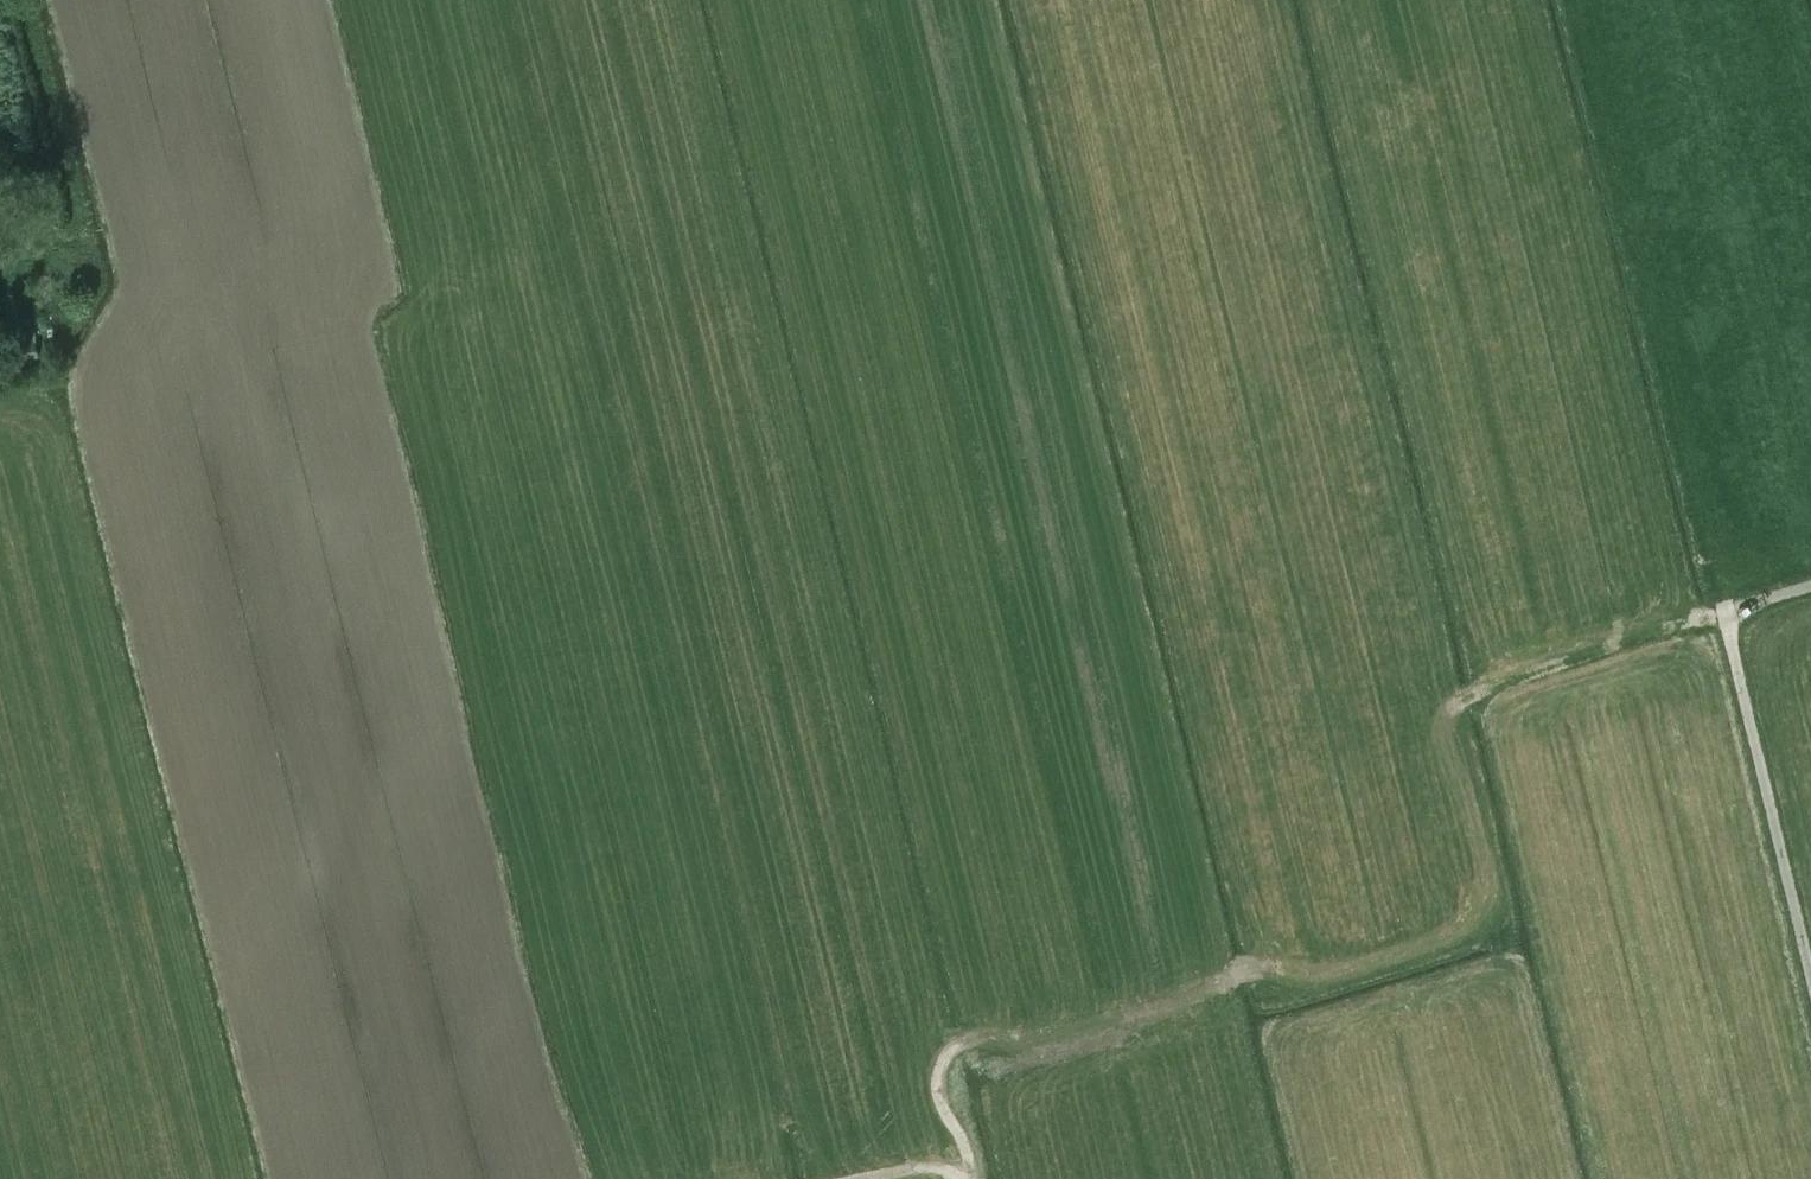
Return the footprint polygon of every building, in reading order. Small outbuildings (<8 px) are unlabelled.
[(35,342),(19,344),(21,359),(37,356),(35,342)]
